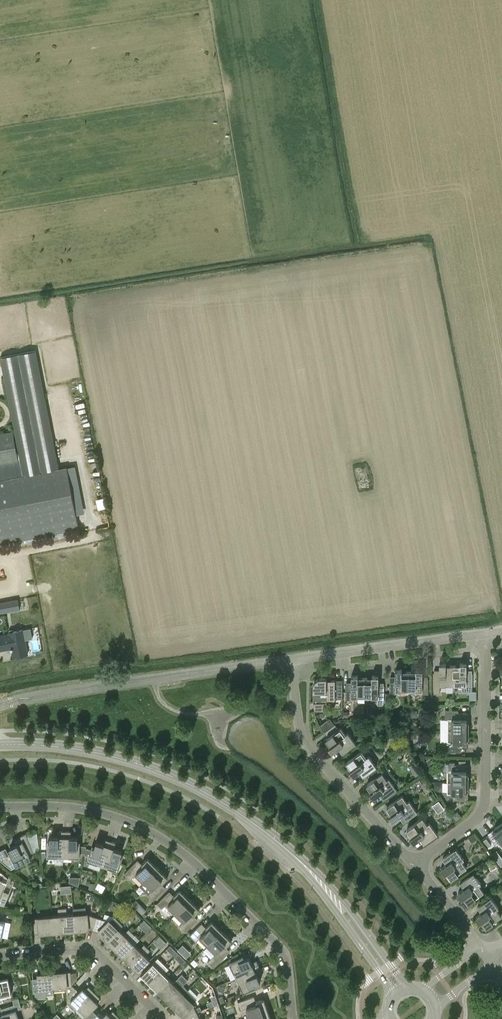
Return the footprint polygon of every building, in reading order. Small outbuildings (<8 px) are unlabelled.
[(59,469),(36,350),(1,357),(24,476),(0,480),(0,544),(79,529),(67,467),(59,469)] [(19,461),(13,431),(0,434),(0,465),(19,461)] [(18,599),(12,600),(14,610),(20,609),(18,599)] [(11,648),(11,650),(12,649),(14,656),(13,656),(14,656),(24,654),(21,640),(25,640),(33,638),(31,628),(23,629),(14,631),(10,632),(9,632),(9,633),(9,634),(0,636),(0,650),(11,648)] [(446,685),(453,685),(453,665),(446,665),(446,663),(439,663),(439,670),(434,670),(434,673),(434,694),(440,694),(440,685),(446,685)] [(453,691),(469,691),(472,691),(472,673),(466,673),(466,664),(460,663),(460,665),(453,665),(453,691)] [(402,691),(409,691),(409,672),(402,672),(402,670),(395,670),(395,679),(390,679),(389,694),(396,694),(396,691),(402,692),(402,691)] [(409,672),(409,691),(416,691),(416,692),(422,692),(422,694),(428,694),(428,680),(422,679),(422,670),(416,670),(416,672),(409,672)] [(358,697),(365,697),(365,678),(358,678),(358,676),(351,676),(351,685),(346,685),(345,700),(352,700),(352,698),(358,698),(358,697)] [(372,678),(365,678),(365,697),(372,697),(372,698),(376,698),(376,702),(378,704),(382,704),(384,702),(384,686),(378,686),(378,676),(372,676),(372,678)] [(327,711),(327,699),(342,699),(342,692),(335,692),(335,680),(327,680),(327,677),(326,677),(321,677),(320,677),(318,678),(317,679),(316,679),(315,681),(314,682),(314,683),(313,684),(313,685),(313,702),(314,707),(314,711),(327,711)] [(448,731),(469,731),(469,723),(467,723),(467,713),(457,713),(457,710),(444,710),(444,719),(448,719),(448,731)] [(329,718),(322,724),(326,728),(333,723),(329,718)] [(338,747),(343,753),(356,743),(348,733),(346,734),(341,727),(339,729),(335,724),(324,732),(328,737),(326,739),(331,745),(329,747),(332,752),(338,747)] [(469,731),(448,731),(447,742),(445,742),(445,753),(461,753),(461,748),(467,748),(467,739),(469,739),(469,731)] [(359,770),(363,776),(376,767),(369,756),(367,757),(362,751),(346,762),(351,768),(349,770),(353,775),(359,770)] [(454,763),(445,763),(445,772),(447,772),(447,782),(468,782),(468,774),(466,774),(466,765),(454,765),(454,763)] [(415,776),(421,772),(418,767),(412,771),(415,776)] [(371,774),(375,778),(382,773),(378,769),(371,774)] [(379,793),(383,799),(397,789),(389,778),(387,780),(382,773),(375,778),(367,784),(371,791),(369,792),(373,797),(379,793)] [(468,782),(447,782),(447,794),(453,794),(453,800),(466,800),(466,790),(468,791),(468,782)] [(399,815),(403,821),(417,812),(409,801),(407,802),(402,796),(387,806),(392,813),(389,815),(393,820),(399,815)] [(456,821),(461,817),(457,812),(452,816),(456,821)] [(419,838),(424,843),(437,834),(429,823),(427,824),(422,818),(407,829),(412,835),(410,837),(413,842),(419,838)] [(501,823),(494,828),(496,830),(488,835),(496,846),(500,842),(501,845),(501,825),(501,823)] [(47,856),(63,857),(64,831),(57,831),(57,836),(50,836),(50,842),(48,843),(47,856)] [(64,831),(63,857),(80,857),(80,843),(77,843),(77,837),(71,837),(71,831),(64,831)] [(33,852),(26,833),(13,840),(16,844),(10,847),(13,853),(9,855),(6,847),(0,850),(0,860),(10,870),(31,859),(29,854),(33,852)] [(478,839),(474,834),(469,838),(472,843),(478,839)] [(491,845),(486,838),(482,841),(487,848),(491,845)] [(87,860),(103,865),(111,841),(104,839),(103,844),(96,842),(94,848),(92,847),(91,850),(89,856),(87,860)] [(118,843),(111,841),(103,865),(118,870),(122,857),(120,857),(122,851),(115,848),(118,843)] [(446,872),(451,878),(466,867),(462,861),(464,859),(456,848),(443,858),(447,864),(440,868),(444,873),(446,872)] [(136,874),(144,882),(158,868),(148,858),(140,866),(136,861),(124,873),(130,880),(136,874)] [(158,868),(144,882),(140,886),(154,900),(164,889),(160,885),(168,878),(158,868)] [(3,889),(9,877),(4,874),(0,872),(0,903),(4,904),(10,891),(3,889)] [(464,896),(468,903),(484,892),(479,885),(481,884),(473,873),(460,882),(464,888),(458,893),(462,898),(464,896)] [(171,909),(176,914),(190,899),(180,889),(172,897),(168,893),(157,904),(167,913),(171,909)] [(481,920),(486,927),(501,916),(496,909),(498,908),(491,897),(477,907),(481,913),(475,917),(479,922),(481,920)] [(113,900),(107,898),(104,904),(110,906),(113,900)] [(190,899),(176,914),(184,921),(180,926),(186,932),(196,921),(192,917),(200,909),(190,899)] [(57,915),(52,915),(53,933),(64,932),(62,908),(58,908),(58,914),(57,915)] [(66,908),(62,908),(64,932),(75,931),(74,914),(68,914),(67,913),(66,908)] [(74,914),(75,931),(75,930),(88,929),(93,930),(98,917),(86,914),(74,915),(74,914)] [(103,919),(98,917),(93,930),(99,932),(108,940),(107,941),(119,929),(123,926),(114,917),(104,914),(103,919)] [(53,933),(52,915),(52,916),(52,917),(33,918),(35,933),(53,932),(53,933)] [(200,937),(208,945),(222,931),(212,921),(204,929),(200,925),(189,935),(196,941),(200,937)] [(123,933),(119,929),(107,941),(115,949),(132,932),(129,929),(125,933),(123,933)] [(222,931),(208,945),(203,950),(211,958),(208,961),(214,968),(228,953),(224,948),(232,941),(222,931)] [(135,935),(132,932),(115,949),(123,957),(135,944),(131,941),(131,939),(135,935)] [(161,946),(166,940),(160,934),(155,940),(161,946)] [(138,948),(135,944),(123,957),(130,964),(147,947),(144,944),(140,948),(138,948)] [(178,949),(187,957),(191,952),(183,944),(178,949)] [(150,950),(147,947),(130,964),(138,972),(150,960),(146,956),(146,954),(150,950)] [(236,978),(259,967),(256,960),(252,963),(249,957),(243,960),(242,957),(238,959),(236,955),(229,960),(230,963),(229,963),(236,978)] [(141,975),(149,983),(166,966),(163,963),(159,967),(157,966),(153,963),(141,975)] [(169,969),(166,966),(149,983),(157,990),(169,978),(165,974),(165,973),(169,969)] [(262,973),(259,967),(236,978),(243,992),(256,986),(255,984),(260,981),(257,975),(262,973)] [(52,973),(53,988),(72,986),(66,992),(73,985),(72,985),(71,971),(52,973)] [(54,994),(53,988),(52,973),(33,975),(33,977),(31,977),(32,991),(35,991),(35,996),(36,996),(37,997),(37,998),(45,997),(46,995),(54,994)] [(3,1001),(2,996),(12,994),(8,978),(0,980),(0,1002),(3,1001)] [(172,982),(169,978),(157,990),(164,998),(181,981),(178,978),(174,982),(172,982)] [(184,984),(181,981),(164,998),(172,1006),(184,993),(180,990),(180,988),(184,984)] [(79,992),(73,985),(66,992),(67,1004),(75,1011),(78,1008),(94,992),(88,986),(85,990),(83,988),(79,992)] [(188,990),(184,993),(172,1006),(173,1005),(182,1014),(184,1018),(197,1013),(192,1003),(197,999),(188,990)] [(86,1018),(91,1018),(99,1011),(95,1007),(98,1003),(96,1001),(100,997),(94,992),(78,1008),(86,1015),(84,1017),(86,1018)] [(246,1008),(250,1018),(269,1012),(264,999),(254,1002),(252,997),(238,1002),(241,1010),(246,1008)] [(16,1010),(21,1008),(19,1003),(13,1005),(1,1008),(3,1014),(4,1017),(0,1018),(19,1018),(16,1010)] [(99,1011),(91,1018),(115,1018),(118,1016),(113,1011),(109,1014),(107,1012),(103,1016),(99,1011)]
